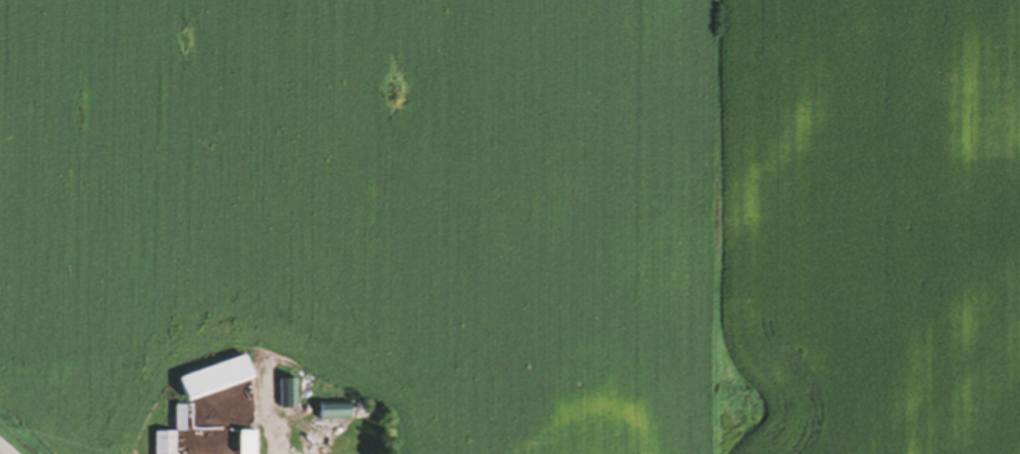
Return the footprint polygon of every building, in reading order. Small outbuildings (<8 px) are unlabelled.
[(277,411),(293,411),(293,382),(277,382),(277,411)] [(252,409),(172,409),(172,435),(232,435),(232,453),(253,453),(252,409)] [(343,422),(343,409),(315,409),(315,422),(343,422)]
